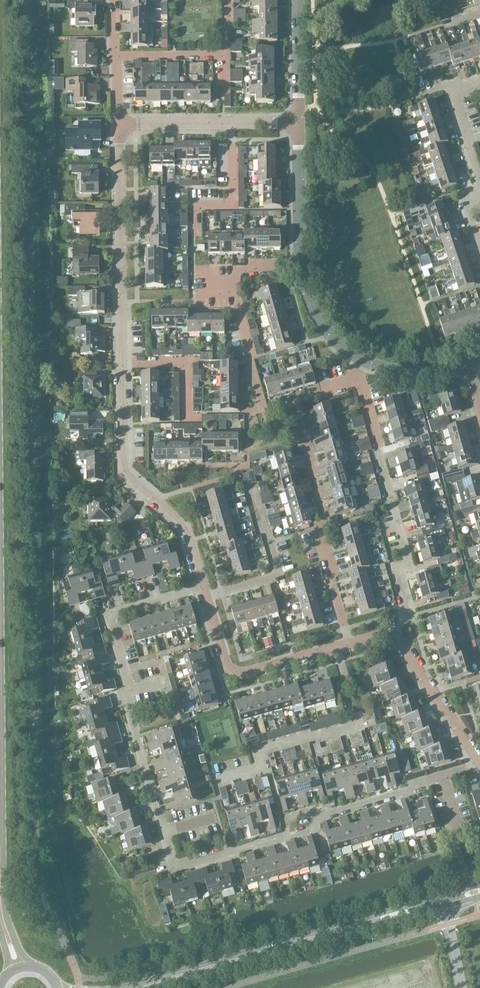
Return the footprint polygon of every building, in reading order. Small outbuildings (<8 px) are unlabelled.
[(68,10),(76,10),(76,27),(95,27),(94,19),(96,19),(96,5),(88,5),(88,0),(68,0),(68,10)] [(155,10),(155,4),(147,4),(147,0),(131,0),(131,10),(155,10)] [(260,16),(277,16),(277,3),(252,3),(252,9),(260,9),(260,16)] [(132,23),(148,22),(148,16),(155,16),(155,10),(131,10),(132,23)] [(252,29),(277,29),(277,16),(260,16),(260,23),(252,23),(252,29)] [(132,35),(148,35),(154,35),(154,29),(148,29),(148,22),(132,23),(132,35)] [(277,29),(252,29),(252,35),(260,35),(260,43),(278,42),(277,29)] [(477,32),(472,34),(475,42),(469,44),(474,60),(475,63),(479,61),(479,58),(479,41),(477,32)] [(132,48),(148,47),(148,40),(154,40),(154,35),(148,35),(132,35),(132,48)] [(459,47),(456,39),(455,36),(451,37),(452,40),(455,49),(449,50),(449,51),(452,62),(455,70),(459,68),(459,65),(464,63),(459,47)] [(469,44),(467,36),(462,37),(465,45),(459,47),(464,63),(465,66),(470,64),(469,62),(474,60),(469,44)] [(449,51),(449,50),(445,38),(440,39),(443,47),(437,49),(442,65),(443,68),(448,67),(447,64),(452,62),(449,51)] [(87,47),(87,41),(72,41),(72,53),(80,53),(80,67),(97,67),(97,52),(94,53),(94,47),(87,47)] [(437,49),(434,41),(430,43),(433,51),(427,53),(432,69),(433,72),(437,70),(436,67),(442,65),(437,49)] [(422,54),(416,56),(419,67),(422,75),(427,74),(426,71),(432,69),(427,53),(424,45),(420,46),(422,54)] [(249,64),(274,64),(274,50),(257,51),(257,58),(248,58),(249,64)] [(411,56),(407,58),(411,70),(415,68),(419,67),(416,56),(415,55),(411,56)] [(149,87),(148,76),(148,64),(142,64),(142,88),(136,88),(136,104),(149,104),(149,87)] [(161,103),(173,103),(173,87),(173,76),(173,64),(167,64),(167,76),(167,87),(161,87),(161,103)] [(179,87),(179,76),(179,64),(173,64),(173,76),(173,87),(173,103),(186,103),(186,87),(179,87)] [(198,82),(198,76),(198,64),(189,64),(189,76),(191,76),(191,87),(186,87),(186,103),(198,103),(198,87),(198,82)] [(257,77),(274,77),(274,64),(249,64),(249,70),(257,70),(257,77)] [(249,90),(274,90),(274,77),(257,77),(257,84),(249,84),(249,90)] [(86,88),(86,81),(67,81),(67,92),(76,92),(76,105),(76,110),(86,110),(86,105),(100,105),(100,88),(86,88)] [(204,87),(204,82),(198,82),(198,87),(198,103),(211,103),(211,87),(204,87)] [(149,104),(161,103),(161,87),(149,87),(149,104)] [(274,90),(249,90),(249,96),(257,96),(257,103),(274,103),(274,90)] [(438,112),(441,111),(439,106),(436,107),(434,101),(410,109),(412,114),(420,111),(422,117),(438,112)] [(440,118),(438,112),(422,117),(414,120),(415,124),(423,121),(425,127),(425,128),(441,122),(442,123),(444,122),(443,117),(440,118)] [(414,120),(401,124),(403,128),(415,124),(414,120)] [(443,128),(442,123),(441,122),(425,128),(425,127),(417,130),(419,134),(427,132),(429,137),(429,138),(445,132),(445,133),(448,132),(446,127),(443,128)] [(67,151),(91,150),(91,142),(100,142),(100,125),(80,125),(80,131),(67,131),(67,151)] [(447,138),(445,133),(445,132),(429,138),(429,137),(421,140),(422,145),(430,142),(432,148),(444,144),(444,145),(451,142),(450,137),(447,138)] [(199,145),(199,162),(199,168),(211,168),(211,144),(199,145)] [(446,150),(444,145),(444,144),(432,148),(420,152),(421,156),(429,154),(431,160),(447,154),(447,155),(450,154),(449,149),(446,150)] [(186,162),(187,162),(186,145),(174,145),(174,150),(175,167),(181,167),(181,162),(186,162)] [(199,168),(199,162),(199,145),(186,145),(187,162),(186,162),(186,167),(191,167),(191,168),(199,168)] [(258,160),(276,160),(275,148),(258,148),(258,160)] [(150,167),(163,167),(162,150),(150,150),(150,167)] [(175,167),(174,150),(162,150),(163,167),(175,167)] [(449,160),(447,155),(447,154),(431,160),(423,162),(424,166),(424,167),(426,173),(435,170),(451,165),(454,164),(452,159),(449,160)] [(239,172),(247,172),(247,166),(244,166),(244,160),(239,160),(239,172)] [(258,172),(276,172),(276,160),(258,160),(258,172)] [(453,170),(451,165),(435,170),(426,173),(428,177),(436,174),(438,180),(454,175),(457,174),(455,169),(453,170)] [(94,172),(94,166),(73,166),(73,174),(83,174),(83,195),(99,194),(99,172),(94,172)] [(239,184),(244,184),(244,178),(247,178),(247,172),(239,172),(239,184)] [(276,184),(276,172),(258,172),(259,185),(264,184),(276,184)] [(438,180),(430,183),(432,187),(439,185),(442,191),(461,185),(459,180),(456,181),(454,175),(438,180)] [(264,196),(281,196),(281,184),(276,184),(264,184),(264,196)] [(172,191),(151,191),(151,203),(168,203),(172,203),(172,191)] [(281,196),(264,196),(264,209),(281,208),(281,196)] [(151,215),(168,215),(168,203),(151,203),(151,215)] [(446,215),(449,214),(448,210),(445,210),(443,204),(418,213),(420,217),(428,214),(430,220),(446,215)] [(81,213),(81,206),(63,206),(63,217),(74,217),(74,229),(80,229),(80,235),(96,235),(96,221),(99,221),(99,212),(81,213)] [(226,218),(232,218),(233,218),(233,212),(221,213),(221,221),(226,221),(226,218)] [(239,218),(244,218),(245,212),(233,212),(233,218),(232,218),(232,221),(239,220),(239,218)] [(208,218),(215,218),(215,225),(220,225),(221,221),(221,213),(215,213),(208,213),(208,218)] [(151,227),(168,227),(168,215),(151,215),(151,227)] [(188,215),(182,215),(182,221),(176,221),(176,227),(188,227),(188,221),(188,215)] [(448,221),(446,215),(430,220),(422,223),(423,227),(432,224),(433,230),(434,231),(450,225),(450,226),(453,225),(451,220),(448,221)] [(452,231),(450,226),(450,225),(434,231),(433,230),(425,233),(427,237),(435,235),(437,240),(456,234),(454,230),(452,231)] [(151,227),(151,239),(172,239),(172,233),(168,233),(168,227),(151,227)] [(233,255),(233,232),(233,231),(226,231),(226,232),(221,232),(221,255),(233,255)] [(209,255),(221,255),(221,232),(209,232),(209,255)] [(245,250),(245,232),(233,232),(233,255),(245,255),(245,250)] [(245,250),(257,249),(257,232),(245,232),(245,250)] [(257,249),(269,249),(269,232),(257,232),(257,249)] [(269,232),(269,249),(281,249),(281,232),(269,232)] [(433,242),(435,246),(443,243),(445,249),(445,250),(461,244),(461,245),(464,244),(463,239),(460,240),(458,234),(456,234),(437,240),(433,242)] [(163,251),(163,252),(168,251),(168,246),(173,246),(173,239),(172,239),(151,239),(151,251),(163,251)] [(463,250),(461,245),(461,244),(445,250),(445,249),(437,252),(438,256),(446,254),(448,259),(448,260),(465,255),(468,254),(466,249),(463,250)] [(423,245),(415,248),(418,258),(426,255),(423,245)] [(73,247),(73,262),(73,276),(79,276),(79,275),(100,275),(99,258),(87,258),(87,247),(73,247)] [(164,263),(163,252),(163,251),(151,251),(146,251),(146,263),(164,263)] [(427,255),(426,255),(418,258),(422,268),(431,265),(427,255)] [(469,259),(467,260),(465,255),(448,260),(448,259),(440,262),(431,265),(433,270),(442,267),(450,264),(452,270),(468,265),(471,264),(469,259)] [(146,275),(164,275),(170,275),(170,270),(164,270),(164,263),(146,263),(146,275)] [(470,271),(468,265),(452,270),(444,272),(445,277),(453,274),(455,280),(471,275),(472,276),(474,275),(473,270),(470,271)] [(164,275),(146,275),(146,288),(164,288),(164,275)] [(473,281),(472,276),(471,275),(455,280),(447,283),(448,286),(449,287),(457,284),(459,291),(478,285),(476,280),(473,281)] [(85,294),(85,288),(69,288),(69,297),(80,297),(80,314),(105,314),(105,296),(97,296),(97,294),(85,294)] [(264,304),(280,299),(277,288),(256,294),(257,299),(262,298),(264,304)] [(244,310),(252,307),(251,302),(248,302),(246,296),(241,298),(244,310)] [(267,316),(283,311),(280,299),(264,304),(267,316)] [(479,299),(474,301),(477,309),(471,311),(476,327),(477,330),(479,329),(479,303),(479,299)] [(471,311),(469,303),(464,304),(467,312),(461,314),(466,331),(467,334),(472,332),(471,329),(476,327),(471,311)] [(461,314),(458,306),(454,308),(457,316),(451,318),(450,318),(456,334),(455,334),(456,337),(461,335),(460,333),(466,331),(461,314)] [(247,321),(253,320),(251,314),(253,313),(252,307),(244,310),(247,321)] [(451,318),(448,311),(448,310),(444,311),(446,319),(440,322),(446,340),(451,339),(450,336),(455,334),(456,334),(450,318),(451,318)] [(270,327),(287,322),(283,311),(267,316),(270,327)] [(152,329),(165,329),(164,312),(152,312),(152,329)] [(169,329),(177,329),(176,312),(164,312),(165,329),(165,333),(169,333),(169,329)] [(188,317),(189,317),(189,312),(176,312),(177,329),(177,333),(182,333),(181,329),(188,329),(189,329),(188,317)] [(188,334),(201,334),(200,317),(189,317),(188,317),(189,329),(188,329),(188,334)] [(201,334),(213,334),(212,317),(200,317),(201,334)] [(212,317),(213,334),(225,334),(225,317),(212,317)] [(250,332),(258,330),(257,325),(254,325),(253,320),(247,321),(250,332)] [(273,339),(290,334),(287,322),(270,327),(273,339)] [(97,335),(97,329),(76,329),(76,336),(81,336),(81,346),(82,346),(82,356),(88,356),(88,360),(99,360),(99,353),(105,353),(105,335),(97,335)] [(254,344),(259,342),(257,337),(261,336),(259,330),(258,330),(250,332),(254,344)] [(290,334),(273,339),(276,351),(293,346),(290,334)] [(259,342),(254,344),(257,356),(265,354),(263,348),(261,349),(259,342)] [(177,356),(189,356),(189,346),(182,346),(183,351),(177,351),(177,356)] [(201,356),(201,353),(201,351),(194,351),(194,346),(189,346),(189,356),(201,356)] [(152,356),(165,356),(165,348),(158,348),(158,351),(152,351),(152,356)] [(177,356),(177,351),(170,351),(170,348),(165,348),(165,356),(177,356)] [(193,377),(207,376),(204,376),(204,371),(199,370),(199,364),(193,364),(193,377)] [(238,376),(238,364),(217,364),(213,364),(213,370),(221,370),(221,376),(238,376)] [(304,388),(316,384),(311,368),(310,368),(309,364),(298,367),(300,371),(299,371),(304,388)] [(95,377),(94,370),(78,370),(78,378),(84,378),(85,397),(103,397),(103,377),(95,377)] [(292,391),(288,375),(287,371),(281,372),(283,376),(275,378),(279,395),(292,391)] [(292,391),(304,388),(299,371),(288,375),(292,391)] [(169,386),(171,386),(179,386),(179,373),(174,373),(174,380),(169,380),(169,386)] [(142,386),(160,386),(159,374),(142,374),(142,386)] [(193,388),(199,388),(199,382),(204,382),(204,378),(207,378),(207,376),(193,377),(193,388)] [(221,388),(238,388),(238,376),(221,376),(221,388)] [(269,398),(279,395),(275,378),(264,381),(269,398)] [(142,398),(160,398),(160,386),(142,386),(142,398)] [(174,398),(180,398),(179,386),(171,386),(171,391),(174,391),(174,398)] [(442,407),(458,402),(455,391),(449,393),(448,387),(428,393),(432,404),(440,401),(442,407)] [(194,401),(203,401),(203,395),(199,395),(199,388),(193,388),(194,401)] [(221,400),(238,400),(238,388),(221,388),(221,400)] [(387,413),(404,408),(402,402),(409,400),(408,396),(384,402),(387,413)] [(142,410),(160,410),(160,398),(142,398),(142,410)] [(170,410),(171,410),(180,410),(180,398),(174,398),(174,404),(170,404),(170,410)] [(348,407),(359,404),(357,398),(346,401),(348,407)] [(221,400),(213,400),(213,406),(221,406),(221,413),(238,412),(238,400),(221,400)] [(203,401),(194,401),(194,413),(199,413),(199,406),(203,406),(203,401)] [(435,426),(450,422),(448,416),(461,412),(458,402),(442,407),(445,417),(436,419),(428,422),(430,428),(435,426)] [(309,425),(334,418),(331,406),(314,411),(316,417),(308,419),(309,425)] [(404,408),(387,413),(390,423),(420,415),(419,412),(406,415),(404,408)] [(160,410),(142,410),(143,422),(160,422),(160,410)] [(180,422),(180,410),(171,410),(171,416),(174,416),(174,422),(180,422)] [(88,422),(88,414),(71,414),(71,433),(80,433),(80,439),(88,439),(88,435),(103,435),(103,422),(88,422)] [(353,425),(364,422),(362,415),(351,418),(353,425)] [(420,415),(390,423),(393,433),(410,429),(408,423),(421,419),(420,415)] [(321,434),(337,430),(334,418),(309,425),(311,431),(319,429),(321,434)] [(450,422),(430,428),(431,434),(448,429),(451,439),(467,434),(470,434),(467,423),(451,427),(450,422)] [(178,425),(178,430),(184,430),(184,435),(190,435),(190,425),(178,425)] [(196,430),(202,430),(202,425),(190,425),(190,435),(196,435),(196,430)] [(409,440),(411,446),(421,444),(430,441),(429,436),(422,438),(421,437),(413,439),(410,429),(393,433),(396,444),(409,440)] [(315,448),(341,441),(337,430),(321,434),(322,440),(314,443),(315,448)] [(447,451),(470,445),(467,434),(451,439),(453,446),(446,448),(447,451)] [(202,453),(203,453),(214,453),(214,435),(202,436),(202,445),(202,453)] [(214,453),(226,453),(226,435),(214,435),(214,453)] [(226,435),(226,453),(239,453),(239,435),(226,435)] [(359,448),(371,445),(369,438),(357,442),(359,448)] [(167,462),(167,445),(166,445),(166,441),(155,441),(155,445),(154,445),(154,462),(167,462)] [(327,457),(344,453),(341,441),(315,448),(317,454),(325,451),(327,457)] [(414,451),(422,449),(421,444),(411,446),(409,447),(410,452),(397,456),(400,467),(417,462),(414,451)] [(167,445),(167,462),(179,462),(179,445),(167,445)] [(179,462),(191,462),(191,445),(179,445),(179,462)] [(203,462),(203,453),(202,453),(202,445),(191,445),(191,462),(203,462)] [(456,460),(473,455),(470,445),(447,451),(448,455),(454,453),(456,460)] [(95,460),(95,459),(95,452),(76,452),(77,461),(88,461),(88,482),(103,482),(103,460),(95,460)] [(318,473),(343,466),(347,465),(344,453),(327,457),(328,463),(320,465),(321,470),(318,471),(318,473)] [(280,470),(304,463),(303,458),(294,461),(292,454),(276,458),(280,470)] [(444,481),(450,480),(465,475),(464,469),(479,465),(476,455),(473,455),(456,460),(458,466),(451,468),(450,470),(451,472),(442,475),(444,481)] [(418,480),(430,476),(427,465),(419,467),(417,462),(400,467),(403,478),(417,475),(418,480)] [(283,481),(299,477),(297,471),(306,468),(304,463),(280,470),(283,481)] [(362,472),(373,469),(371,463),(360,466),(362,472)] [(262,466),(253,469),(254,472),(255,477),(264,475),(262,466)] [(330,481),(346,476),(343,466),(318,473),(319,478),(328,475),(330,481)] [(373,469),(362,472),(364,477),(375,474),(373,469)] [(248,473),(251,484),(257,483),(255,477),(254,472),(248,473)] [(245,486),(251,484),(248,473),(242,475),(245,486)] [(479,488),(479,480),(479,477),(467,480),(465,475),(450,480),(452,486),(456,484),(459,494),(465,492),(479,488)] [(324,495),(349,488),(346,476),(330,481),(331,487),(323,489),(324,495)] [(432,482),(430,476),(418,480),(420,485),(406,488),(409,499),(426,494),(425,489),(430,487),(428,483),(432,482)] [(286,493),(311,486),(309,480),(300,483),(299,477),(283,481),(286,493)] [(66,483),(59,487),(64,493),(70,489),(66,483)] [(289,504),(305,500),(304,494),(312,492),(311,486),(286,493),(289,504)] [(378,486),(367,489),(369,495),(380,492),(378,486)] [(336,504),(353,500),(349,488),(324,495),(326,501),(335,498),(336,504)] [(474,507),(472,502),(479,500),(479,488),(465,492),(459,494),(462,505),(460,506),(461,510),(461,511),(463,511),(474,507)] [(210,506),(226,502),(226,501),(234,499),(233,495),(225,497),(223,490),(207,495),(207,496),(204,497),(206,501),(208,500),(210,506)] [(261,500),(273,497),(272,492),(260,495),(261,500)] [(380,492),(369,495),(370,500),(381,497),(380,492)] [(412,509),(436,503),(435,499),(428,501),(426,494),(409,499),(412,509)] [(273,497),(261,500),(263,505),(274,502),(273,497)] [(111,508),(112,500),(90,500),(90,520),(111,520),(111,511),(115,511),(119,515),(118,516),(126,522),(136,511),(128,505),(122,511),(118,508),(111,508)] [(292,516),(317,509),(316,503),(307,506),(305,500),(289,504),(292,516)] [(353,500),(336,504),(338,510),(329,512),(331,519),(356,512),(353,500)] [(236,505),(227,507),(226,502),(210,506),(207,506),(208,512),(211,511),(213,516),(229,512),(237,509),(236,505)] [(415,520),(432,515),(430,509),(437,507),(436,503),(412,509),(415,520)] [(474,507),(463,511),(465,517),(474,514),(476,524),(479,523),(479,506),(474,507)] [(317,509),(292,516),(295,529),(312,524),(310,517),(319,514),(317,509)] [(216,527),(232,523),(232,522),(240,520),(239,516),(231,518),(229,512),(213,516),(210,517),(211,521),(214,521),(216,526),(216,527)] [(454,513),(452,514),(455,522),(461,520),(458,512),(454,513)] [(432,515),(415,520),(418,530),(423,529),(425,534),(444,529),(445,528),(443,524),(443,523),(435,525),(432,515)] [(281,519),(270,522),(271,528),(283,524),(281,519)] [(242,527),(241,526),(233,528),(232,523),(216,527),(216,526),(213,527),(214,532),(217,531),(219,537),(219,538),(235,533),(243,530),(242,527)] [(479,534),(479,523),(476,524),(478,531),(471,533),(472,536),(479,534)] [(345,542),(362,537),(362,536),(369,534),(368,530),(360,532),(359,526),(342,531),(340,532),(341,537),(344,536),(345,541),(345,542)] [(426,537),(418,539),(419,543),(418,543),(421,553),(438,549),(434,538),(445,535),(444,529),(425,534),(426,537)] [(223,547),(241,542),(245,540),(244,536),(236,539),(235,533),(219,538),(219,537),(216,538),(217,542),(220,541),(222,548),(223,548),(223,547)] [(68,541),(66,534),(59,536),(61,543),(68,541)] [(348,552),(365,547),(372,545),(371,540),(363,543),(362,537),(345,542),(345,541),(343,542),(344,547),(347,546),(348,552)] [(230,558),(245,554),(244,552),(253,549),(252,545),(243,548),(241,542),(223,547),(223,548),(225,552),(228,551),(229,557),(230,558)] [(155,546),(160,564),(168,562),(171,571),(181,568),(174,544),(168,546),(167,543),(155,546)] [(153,567),(160,564),(155,546),(137,551),(138,555),(145,578),(155,575),(153,567)] [(368,558),(368,557),(378,554),(377,550),(366,553),(365,547),(348,552),(348,551),(345,552),(347,558),(350,557),(351,562),(368,558)] [(439,566),(441,566),(451,563),(450,562),(449,557),(441,559),(438,549),(421,553),(424,564),(437,560),(439,566)] [(145,578),(138,555),(133,556),(132,552),(120,556),(125,575),(133,573),(135,581),(145,578)] [(232,568),(248,564),(247,562),(256,560),(255,556),(246,558),(245,554),(230,558),(229,557),(226,558),(228,563),(231,562),(232,567),(232,568)] [(118,577),(125,575),(120,556),(102,561),(110,588),(120,585),(118,577)] [(353,567),(354,572),(371,568),(385,564),(384,560),(369,563),(368,558),(351,562),(348,563),(350,568),(353,567)] [(232,568),(232,567),(229,568),(230,573),(234,572),(235,578),(251,574),(250,573),(259,571),(258,566),(249,569),(248,564),(232,568)] [(420,589),(437,584),(434,574),(442,572),(441,566),(439,566),(428,569),(430,575),(417,579),(420,589)] [(352,585),(369,580),(377,577),(376,574),(375,573),(368,575),(366,571),(371,569),(371,568),(354,572),(346,574),(348,579),(351,578),(352,584),(352,585)] [(81,575),(86,594),(94,591),(96,600),(107,597),(99,570),(81,575)] [(285,581),(286,585),(294,583),(295,589),(312,584),(315,583),(314,580),(311,580),(309,573),(292,578),(292,579),(285,581)] [(86,594),(81,575),(69,579),(70,582),(64,584),(70,607),(80,604),(78,596),(86,594)] [(355,595),(372,591),(372,590),(384,586),(383,582),(370,586),(369,580),(352,585),(352,584),(349,585),(351,590),(354,590),(355,595)] [(298,599),(315,595),(318,594),(317,590),(314,591),(312,584),(295,589),(287,591),(288,596),(297,593),(298,599)] [(437,584),(420,589),(423,599),(436,596),(437,602),(450,598),(448,592),(440,594),(437,584)] [(358,606),(375,601),(375,600),(382,598),(381,594),(373,596),(372,591),(355,595),(352,596),(354,601),(357,600),(358,605),(358,606)] [(263,601),(268,618),(270,626),(275,625),(273,617),(279,615),(273,595),(269,597),(270,599),(264,601),(263,601)] [(301,610),(318,605),(321,604),(320,600),(317,601),(315,595),(298,599),(290,602),(291,606),(292,607),(300,604),(301,610)] [(263,601),(264,601),(263,598),(258,599),(259,602),(254,604),(252,604),(257,621),(259,629),(264,627),(262,620),(268,618),(263,601)] [(252,604),(254,604),(253,601),(248,603),(249,605),(243,607),(242,607),(247,624),(249,631),(254,630),(252,623),(257,621),(252,604)] [(358,606),(358,605),(355,606),(357,611),(359,610),(361,615),(379,610),(386,608),(384,604),(376,606),(375,601),(358,606)] [(279,604),(282,615),(289,613),(286,603),(279,604)] [(242,607),(243,607),(242,604),(237,606),(238,608),(232,610),(236,627),(237,627),(239,634),(243,633),(241,626),(247,624),(242,607)] [(182,610),(187,630),(197,627),(191,605),(187,606),(187,608),(182,610)] [(305,620),(321,615),(324,615),(323,610),(320,611),(318,605),(301,610),(293,612),(295,616),(303,614),(305,620)] [(187,630),(182,610),(181,607),(177,608),(177,611),(171,612),(177,632),(187,630)] [(177,632),(171,612),(171,610),(166,611),(167,613),(161,615),(167,635),(177,632)] [(167,635),(161,615),(160,613),(156,615),(156,616),(150,618),(156,639),(167,635)] [(321,615),(305,620),(296,622),(298,627),(306,624),(308,631),(324,626),(327,625),(326,621),(323,622),(321,615)] [(431,631),(452,625),(449,615),(426,621),(428,626),(430,625),(431,631)] [(156,639),(150,618),(150,616),(146,617),(146,619),(140,621),(146,641),(156,639)] [(75,644),(94,639),(92,631),(100,629),(97,619),(74,626),(75,632),(72,633),(75,644)] [(146,641),(140,621),(140,619),(135,620),(136,622),(129,624),(135,645),(146,641)] [(434,641),(455,636),(452,625),(431,631),(429,632),(431,636),(433,636),(434,641)] [(437,652),(458,646),(455,636),(434,641),(432,642),(433,647),(435,646),(437,652)] [(270,638),(263,640),(264,643),(266,649),(273,647),(271,641),(270,638)] [(77,662),(107,654),(104,644),(97,647),(94,639),(75,644),(78,656),(77,656),(76,659),(77,662)] [(461,657),(461,656),(458,646),(437,652),(435,652),(436,657),(438,656),(440,663),(443,662),(461,657)] [(187,670),(207,664),(209,664),(208,659),(206,660),(204,653),(184,659),(187,670)] [(85,679),(104,674),(102,667),(110,664),(107,654),(77,662),(78,666),(81,667),(85,679)] [(448,671),(468,665),(465,655),(461,656),(461,657),(443,662),(444,666),(446,665),(448,671)] [(190,681),(210,675),(213,674),(211,670),(209,671),(207,664),(187,670),(190,681)] [(397,682),(397,681),(392,664),(369,670),(375,689),(381,687),(397,682)] [(468,665),(448,671),(445,672),(447,676),(449,675),(451,681),(471,676),(468,665)] [(104,674),(85,679),(90,697),(117,690),(114,679),(107,681),(104,674)] [(193,691),(213,685),(215,684),(214,679),(212,680),(210,675),(190,681),(193,691)] [(320,685),(326,705),(336,702),(330,680),(326,681),(326,683),(320,685)] [(408,698),(408,697),(403,680),(397,681),(397,682),(381,687),(386,705),(392,703),(408,698)] [(326,705),(320,685),(320,682),(316,684),(316,686),(310,688),(316,708),(326,705)] [(299,691),(299,690),(297,684),(293,685),(294,687),(288,688),(293,709),(303,706),(299,691)] [(196,701),(216,695),(218,695),(217,690),(215,691),(213,685),(193,691),(196,701)] [(316,708),(310,688),(310,685),(305,686),(306,689),(299,690),(299,691),(303,706),(304,711),(316,708)] [(293,709),(288,688),(287,686),(283,687),(283,689),(278,691),(283,711),(293,709)] [(283,711),(278,691),(277,689),(272,690),(273,692),(268,694),(274,714),(283,711)] [(274,714),(268,694),(267,692),(262,693),(262,695),(257,697),(263,717),(274,714)] [(185,698),(184,693),(179,695),(178,694),(174,695),(176,704),(181,702),(180,699),(185,698)] [(216,695),(196,701),(199,711),(221,705),(220,700),(217,701),(216,695)] [(263,717),(257,697),(256,695),(252,696),(253,698),(247,700),(253,720),(263,717)] [(419,715),(418,713),(414,696),(408,697),(408,698),(392,703),(396,721),(402,719),(419,715)] [(88,723),(108,717),(106,710),(113,708),(110,698),(87,705),(88,711),(82,712),(85,724),(88,723)] [(253,720),(247,700),(246,698),(242,699),(242,701),(236,703),(241,723),(253,720)] [(362,718),(374,714),(372,708),(360,711),(362,718)] [(329,719),(331,727),(342,724),(339,712),(333,714),(334,718),(329,719)] [(430,730),(429,729),(425,712),(418,713),(419,715),(402,719),(407,737),(413,735),(430,730)] [(374,714),(362,718),(364,724),(376,720),(374,714)] [(97,740),(120,733),(117,723),(110,725),(108,717),(88,723),(92,736),(95,735),(97,740)] [(300,733),(310,730),(307,718),(301,719),(302,723),(298,725),(300,733)] [(322,730),(320,722),(309,725),(307,718),(310,730),(311,733),(322,730)] [(322,730),(331,727),(329,719),(320,722),(322,730)] [(290,736),(287,728),(286,724),(280,726),(281,729),(278,730),(281,738),(290,736)] [(290,736),(300,733),(298,725),(287,728),(290,736)] [(441,747),(440,745),(435,728),(429,729),(430,730),(413,735),(418,753),(424,751),(441,747)] [(149,748),(180,740),(176,729),(156,735),(158,741),(148,744),(149,748)] [(269,742),(281,738),(278,730),(267,733),(269,742)] [(98,758),(118,753),(116,745),(123,743),(120,733),(97,740),(98,746),(95,747),(98,758)] [(259,744),(269,742),(267,733),(257,736),(259,744)] [(355,734),(358,746),(364,745),(361,733),(355,734)] [(353,748),(358,746),(355,734),(349,736),(353,748)] [(248,748),(259,744),(257,736),(246,739),(248,748)] [(334,740),(338,752),(344,750),(341,738),(334,740)] [(162,756),(182,750),(180,740),(149,748),(151,753),(160,750),(162,756)] [(332,754),(338,752),(334,740),(329,742),(332,754)] [(305,751),(306,758),(313,756),(310,744),(303,746),(304,751),(305,751)] [(317,758),(323,756),(320,744),(314,746),(317,758)] [(441,747),(424,751),(429,769),(452,763),(447,744),(440,745),(441,747)] [(395,747),(399,758),(404,756),(401,745),(395,747)] [(298,760),(296,753),(294,748),(288,750),(292,762),(298,760)] [(155,769),(185,760),(182,750),(162,756),(164,762),(154,765),(155,769)] [(285,763),(292,762),(288,750),(282,752),(285,763)] [(118,753),(98,758),(102,770),(103,776),(107,775),(130,769),(127,758),(120,760),(118,753)] [(271,768),(277,766),(274,754),(267,756),(271,768)] [(394,777),(401,775),(395,755),(384,758),(393,788),(397,787),(394,777)] [(388,789),(393,788),(384,758),(374,761),(380,781),(385,780),(388,789)] [(168,776),(188,771),(185,760),(155,769),(157,773),(166,771),(168,776)] [(374,783),(380,781),(374,761),(363,763),(372,794),(377,793),(374,783)] [(368,795),(372,794),(363,763),(353,766),(359,787),(365,785),(368,795)] [(409,764),(402,766),(403,772),(410,770),(409,764)] [(353,789),(359,787),(353,766),(343,769),(351,800),(356,799),(353,789)] [(306,772),(312,793),(318,792),(320,801),(325,800),(317,769),(306,772)] [(347,801),(351,800),(343,769),(332,772),(338,793),(344,791),(347,801)] [(161,790),(191,781),(188,771),(168,776),(170,782),(160,785),(161,790)] [(306,795),(312,793),(306,772),(296,775),(304,806),(308,805),(306,795)] [(334,794),(338,793),(332,772),(322,775),(330,805),(337,804),(334,794)] [(300,807),(304,806),(296,775),(285,778),(291,799),(297,797),(300,807)] [(259,792),(264,790),(265,790),(261,778),(255,780),(259,792)] [(285,801),(291,799),(285,778),(275,781),(283,812),(287,811),(285,801)] [(120,797),(120,796),(115,779),(92,785),(98,803),(103,802),(120,797)] [(174,797),(194,791),(191,781),(161,790),(162,794),(172,791),(174,797)] [(241,784),(244,796),(250,794),(246,782),(241,784)] [(238,798),(244,796),(241,784),(234,786),(238,798)] [(223,802),(229,800),(226,788),(220,790),(223,802)] [(472,793),(479,820),(479,790),(472,793)] [(194,791),(174,797),(175,803),(166,806),(167,811),(197,802),(194,791)] [(131,813),(126,794),(120,796),(120,797),(103,802),(108,819),(131,813)] [(414,836),(436,830),(427,800),(423,801),(424,805),(412,808),(409,799),(405,800),(407,806),(406,806),(413,830),(414,836)] [(257,803),(263,824),(269,822),(272,831),(276,830),(268,800),(257,803)] [(406,806),(407,806),(405,800),(401,801),(404,812),(398,814),(403,833),(413,830),(406,806)] [(257,825),(263,824),(257,803),(247,806),(255,836),(260,835),(257,825)] [(403,833),(398,814),(392,815),(389,805),(384,806),(393,836),(403,833)] [(251,837),(255,836),(247,806),(237,809),(242,829),(248,828),(251,837)] [(383,839),(393,836),(384,806),(380,807),(383,818),(377,820),(383,839)] [(236,831),(242,829),(237,809),(226,812),(235,842),(239,841),(236,831)] [(142,830),(141,829),(136,811),(131,813),(108,819),(110,823),(110,824),(111,825),(113,826),(114,826),(116,826),(119,836),(125,834),(142,830)] [(383,839),(377,820),(371,821),(368,811),(364,812),(372,842),(383,839)] [(362,845),(372,842),(364,812),(360,813),(362,824),(356,825),(362,845)] [(362,845),(356,825),(350,827),(347,817),(343,818),(352,848),(362,845)] [(341,851),(352,848),(343,818),(339,819),(342,829),(336,831),(341,851)] [(341,851),(336,831),(330,833),(327,823),(322,824),(331,854),(341,851)] [(142,830),(125,834),(130,852),(152,845),(147,827),(141,829),(142,830)] [(304,850),(309,870),(320,867),(311,837),(307,838),(310,848),(304,850)] [(309,870),(304,850),(298,852),(295,841),(291,843),(299,872),(309,870)] [(289,875),(299,872),(291,843),(286,844),(289,854),(283,856),(289,875)] [(289,875),(283,856),(277,858),(274,847),(270,848),(278,878),(289,875)] [(268,881),(278,878),(270,848),(266,850),(269,860),(263,862),(268,881)] [(268,881),(263,862),(257,864),(254,853),(250,854),(258,884),(268,881)] [(248,887),(258,884),(250,854),(245,855),(248,866),(242,868),(243,873),(238,875),(242,887),(247,885),(248,887)] [(216,874),(222,893),(234,890),(233,887),(239,885),(232,861),(221,864),(224,872),(216,874)] [(222,893),(216,874),(209,876),(206,868),(196,871),(203,895),(208,893),(210,897),(222,893)] [(324,877),(330,875),(328,869),(322,870),(324,877)] [(197,897),(203,895),(196,871),(186,874),(188,882),(181,884),(187,903),(198,900),(197,897)] [(187,903),(181,884),(174,886),(171,878),(161,881),(167,905),(174,903),(175,907),(187,903)]
